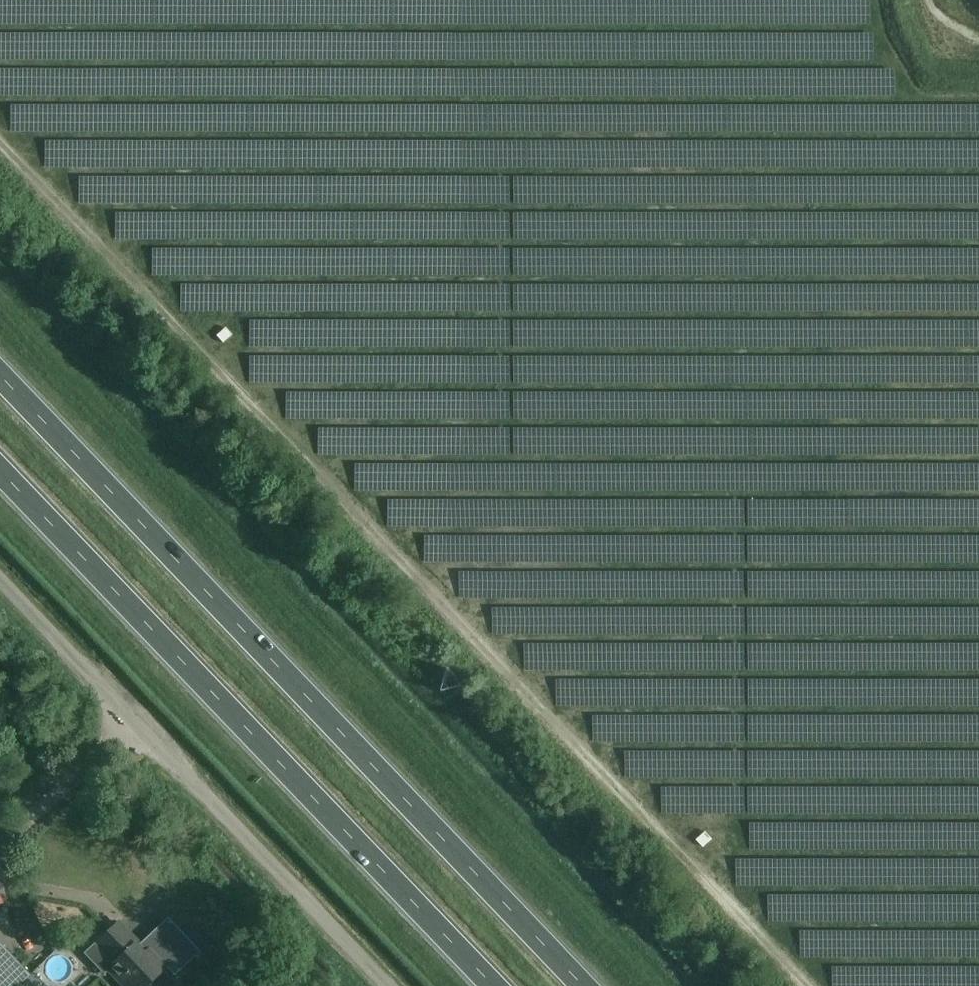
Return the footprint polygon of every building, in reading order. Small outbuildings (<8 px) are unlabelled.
[(173,959),(180,967),(198,950),(169,920),(141,946),(119,922),(96,944),(114,963),(108,969),(124,985),(139,985),(148,977),(151,980),(173,959)] [(89,940),(75,949),(90,970),(103,960),(89,940)] [(30,974),(0,943),(0,985),(17,985),(30,974)]
